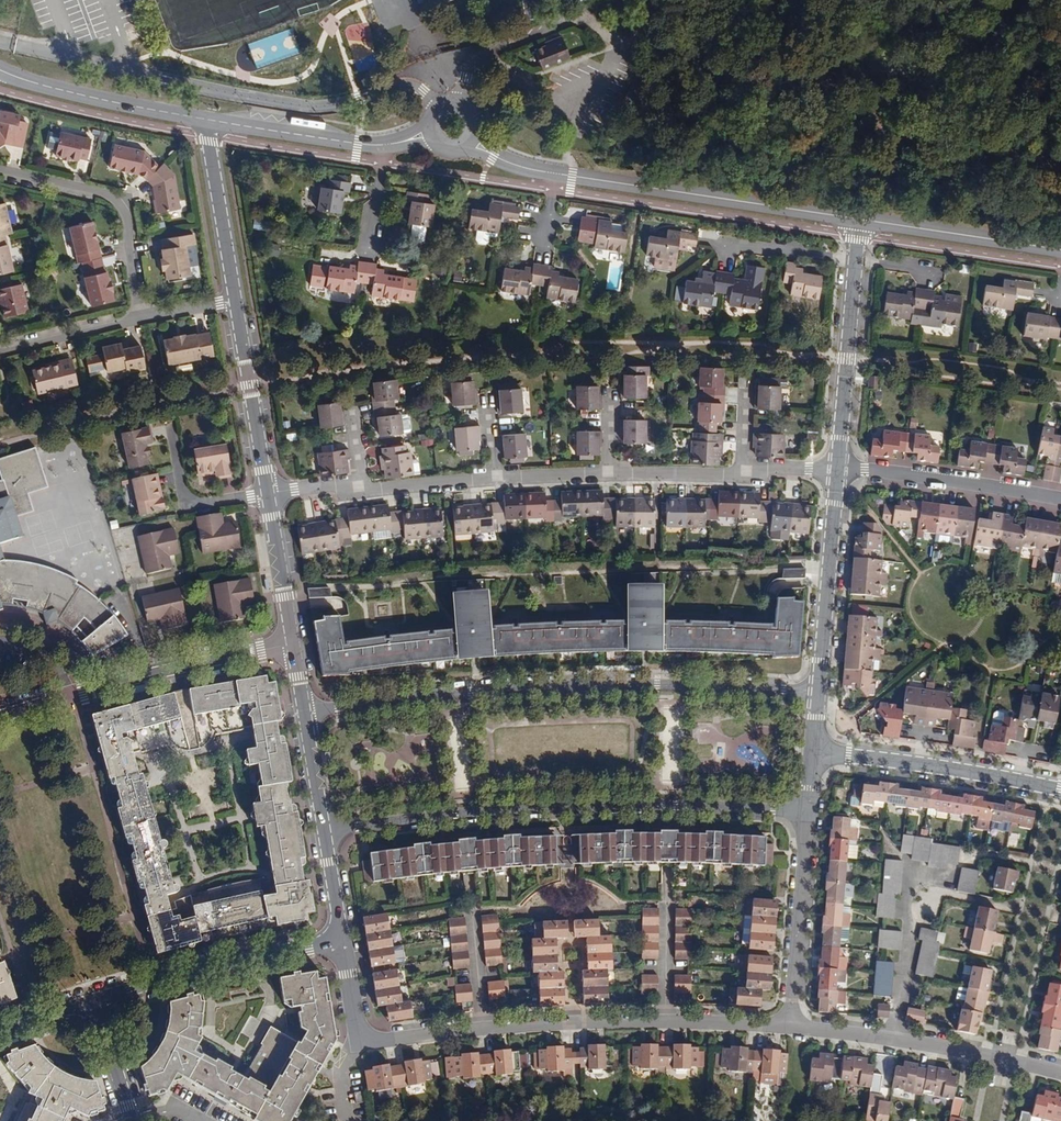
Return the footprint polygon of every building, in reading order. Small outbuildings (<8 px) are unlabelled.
[(560,38),(532,48),(539,69),(567,59),(560,38)] [(4,144),(5,142),(12,144),(11,146),(21,148),(27,123),(19,121),(12,119),(13,114),(0,111),(0,147),(4,144)] [(91,141),(59,134),(59,136),(49,133),(46,149),(56,151),(54,156),(64,158),(68,159),(79,162),(79,159),(88,160),(91,141)] [(146,180),(159,168),(142,151),(116,145),(111,168),(137,174),(144,182),(146,180)] [(600,151),(592,150),(590,160),(597,162),(600,151)] [(163,164),(159,168),(146,180),(153,187),(157,214),(180,210),(174,176),(163,164)] [(349,181),(329,179),(328,189),(319,188),(316,211),(339,214),(342,191),(348,192),(349,181)] [(435,194),(407,190),(406,200),(410,201),(407,224),(411,225),(430,228),(435,194)] [(487,211),(469,208),(466,226),(476,227),(475,238),(477,242),(484,243),(487,240),(488,235),(494,236),(495,234),(496,230),(497,231),(499,215),(518,218),(520,206),(489,201),(487,211)] [(2,237),(13,234),(5,203),(0,205),(0,237),(2,237)] [(610,220),(579,215),(576,238),(593,240),(592,245),(623,249),(626,231),(609,228),(610,220)] [(79,263),(83,262),(101,258),(93,222),(70,227),(79,263)] [(425,227),(411,225),(409,239),(412,242),(420,243),(423,240),(425,227)] [(664,237),(646,234),(643,252),(655,254),(653,265),(674,268),(677,241),(695,243),(697,232),(665,228),(664,237)] [(194,245),(192,235),(162,240),(163,249),(161,249),(163,259),(165,270),(167,280),(190,276),(185,247),(194,245)] [(2,237),(0,237),(0,274),(12,271),(2,237)] [(101,258),(83,262),(86,277),(84,277),(91,306),(114,300),(111,291),(113,291),(110,280),(109,281),(107,271),(104,272),(101,258)] [(795,261),(786,259),(783,279),(792,280),(790,292),(819,296),(823,275),(802,272),(803,267),(794,266),(795,261)] [(364,282),(367,263),(357,261),(357,267),(347,265),(346,269),(326,266),(323,288),(353,292),(354,280),(364,282)] [(367,263),(364,282),(372,283),(371,295),(414,301),(417,280),(383,275),(384,270),(375,269),(376,264),(367,263)] [(539,285),(542,265),(532,263),(531,268),(523,266),(522,271),(501,267),(499,289),(527,293),(529,283),(539,285)] [(552,266),(542,265),(539,285),(549,286),(547,296),(577,301),(580,279),(559,276),(560,272),(552,270),(552,266)] [(722,290),(724,271),(714,269),(714,270),(706,269),(704,279),(697,278),(697,282),(683,280),(682,286),(680,300),(680,302),(709,306),(711,289),(722,290)] [(724,271),(722,290),(731,291),(730,303),(759,307),(762,285),(742,282),(742,277),(733,276),(734,272),(724,271)] [(1035,283),(1003,278),(1002,288),(984,285),(981,303),(1012,308),(1015,292),(1033,294),(1035,283)] [(22,284),(0,289),(0,298),(1,298),(3,306),(5,317),(28,312),(22,284)] [(671,298),(680,300),(682,286),(673,284),(671,298)] [(920,321),(925,287),(916,286),(915,291),(906,289),(906,293),(885,290),(884,300),(882,308),(882,312),(910,316),(909,320),(920,322),(920,321)] [(934,289),(925,287),(920,321),(941,325),(942,321),(957,323),(962,295),(945,292),(944,299),(941,299),(941,295),(934,293),(934,289)] [(1055,337),(1058,317),(1026,312),(1022,335),(1046,338),(1047,336),(1055,337)] [(214,355),(209,332),(196,335),(195,333),(184,336),(184,334),(174,336),(173,338),(163,340),(168,364),(214,355)] [(145,367),(141,346),(122,350),(121,343),(102,347),(107,372),(126,368),(127,371),(145,367)] [(71,362),(70,359),(43,366),(44,369),(71,362)] [(71,362),(44,369),(32,372),(38,394),(76,384),(71,362)] [(623,374),(623,383),(623,386),(620,386),(620,389),(620,397),(645,397),(645,375),(647,375),(646,365),(626,366),(626,374),(623,374)] [(702,394),(724,395),(724,386),(721,386),(721,379),(721,366),(699,366),(697,386),(703,385),(702,394)] [(877,388),(878,377),(868,376),(867,386),(877,388)] [(372,401),(373,409),(395,406),(394,398),(398,397),(396,378),(373,381),(375,393),(376,400),(372,401)] [(758,378),(758,393),(758,397),(754,397),(754,407),(779,409),(780,379),(758,378)] [(451,405),(477,403),(476,395),(476,391),(472,392),(472,388),(472,379),(450,380),(451,405)] [(597,397),(597,393),(597,385),(576,385),(576,409),(600,408),(601,398),(597,397)] [(498,389),(498,398),(499,398),(499,401),(496,402),(497,412),(520,411),(519,387),(498,389)] [(724,403),(724,395),(702,394),(702,402),(697,402),(696,421),(698,421),(698,431),(714,431),(715,422),(719,422),(720,411),(720,403),(724,403)] [(344,424),(343,413),(340,413),(339,410),(338,401),(316,404),(319,428),(344,424)] [(395,406),(373,409),(374,417),(378,416),(379,423),(380,435),(403,433),(402,432),(400,413),(396,413),(395,406)] [(400,414),(402,432),(409,431),(411,428),(409,416),(407,414),(400,414)] [(645,419),(620,419),(620,431),(624,431),(624,435),(624,443),(645,443),(645,419)] [(476,436),(480,436),(479,424),(453,426),(454,450),(462,449),(462,453),(474,452),(474,448),(477,448),(476,440),(476,436)] [(145,446),(144,442),(148,442),(153,441),(149,425),(121,432),(129,466),(147,462),(145,453),(150,452),(148,446),(145,446)] [(1050,480),(1058,436),(1051,434),(1052,428),(1042,426),(1037,452),(1047,454),(1047,456),(1050,458),(1049,463),(1045,462),(1042,478),(1050,480)] [(892,449),(904,451),(906,432),(883,429),(882,439),(880,440),(870,439),(869,455),(891,457),(892,449)] [(597,454),(596,446),(596,442),(600,442),(600,430),(576,430),(576,454),(578,454),(578,459),(592,459),(592,454),(597,454)] [(716,433),(698,432),(698,441),(693,440),(691,464),(718,465),(718,451),(722,451),(722,441),(715,441),(716,433)] [(753,432),(752,442),(756,442),(756,456),(782,457),(783,434),(753,432)] [(930,435),(906,432),(904,451),(917,453),(916,460),(938,463),(939,448),(931,447),(929,444),(930,435)] [(432,433),(421,434),(422,446),(433,445),(432,433)] [(507,459),(523,458),(526,458),(525,433),(499,434),(500,447),(503,447),(503,450),(502,450),(503,459),(507,459)] [(1058,436),(1050,480),(1057,481),(1060,465),(1057,465),(1059,460),(1060,459),(1060,436),(1058,436)] [(978,461),(991,463),(994,444),(970,441),(969,452),(958,450),(956,466),(978,469),(978,461)] [(233,474),(232,471),(231,471),(226,442),(194,447),(197,471),(215,467),(216,471),(217,477),(233,474)] [(382,447),(383,455),(404,452),(403,444),(382,447)] [(1017,447),(994,444),(991,463),(1003,464),(1002,472),(1024,475),(1027,460),(1018,459),(1016,456),(1017,447)] [(21,538),(15,518),(23,515),(20,506),(30,503),(27,494),(48,488),(36,448),(0,460),(0,473),(3,481),(0,481),(0,544),(21,538)] [(321,475),(346,472),(345,459),(349,458),(348,449),(318,453),(321,475)] [(384,464),(385,468),(386,478),(412,475),(409,452),(404,452),(383,455),(379,455),(380,465),(384,464)] [(417,461),(414,458),(410,459),(412,475),(419,475),(417,461)] [(159,494),(154,473),(132,478),(140,514),(165,508),(162,493),(159,494)] [(581,516),(581,492),(560,493),(560,501),(552,501),(553,523),(561,522),(561,517),(581,516)] [(602,492),(581,492),(581,516),(601,516),(602,521),(610,521),(609,515),(609,501),(609,498),(602,498),(602,492)] [(736,517),(738,493),(718,492),(717,499),(708,499),(708,501),(708,515),(708,521),(716,521),(716,516),(736,517)] [(544,523),(553,523),(552,501),(545,501),(544,493),(523,494),(524,518),(544,517),(544,523)] [(759,494),(738,493),(736,517),(756,518),(756,523),(765,523),(766,518),(767,504),(767,501),(759,501),(759,494)] [(503,519),(524,518),(523,494),(502,495),(503,502),(495,503),(495,505),(496,519),(496,525),(503,524),(503,519)] [(912,513),(918,514),(920,501),(899,498),(898,505),(882,504),(881,514),(887,521),(908,524),(908,516),(912,513)] [(635,527),(634,499),(625,499),(625,501),(613,501),(613,515),(614,527),(635,527)] [(643,499),(634,499),(635,527),(653,528),(653,501),(643,501),(643,499)] [(685,527),(684,499),(676,499),(676,501),(664,501),(664,507),(664,521),(664,526),(685,527)] [(693,499),(684,499),(685,527),(703,527),(704,514),(704,501),(693,501),(693,499)] [(923,531),(935,533),(939,503),(920,501),(918,514),(915,535),(922,536),(923,531)] [(33,512),(30,503),(20,506),(23,515),(33,512)] [(788,532),(790,504),(781,503),(781,505),(771,504),(770,518),(769,530),(788,532)] [(943,540),(951,540),(952,535),(957,506),(939,503),(935,533),(944,535),(943,540)] [(479,504),(471,505),(473,533),(492,532),(491,519),(490,506),(480,506),(479,504)] [(799,504),(790,504),(788,532),(808,533),(811,508),(806,507),(799,507),(799,504)] [(367,508),(370,532),(389,529),(390,535),(398,533),(398,528),(397,514),(396,512),(388,513),(387,505),(367,508)] [(473,533),(471,505),(462,506),(462,508),(451,509),(453,535),(473,533)] [(975,509),(957,506),(952,535),(963,537),(962,542),(970,543),(975,509)] [(350,534),(370,532),(367,508),(347,510),(348,517),(339,518),(339,519),(340,522),(342,536),(342,540),(350,539),(350,534)] [(423,538),(421,509),(411,511),(411,513),(405,513),(400,514),(401,527),(402,540),(423,538)] [(429,509),(421,509),(423,538),(441,536),(439,511),(430,511),(429,509)] [(223,523),(222,514),(217,515),(217,512),(196,516),(202,552),(241,546),(236,521),(223,523)] [(996,548),(1001,513),(992,512),(990,521),(978,519),(973,544),(996,548)] [(1019,551),(1020,546),(1024,527),(1011,525),(1012,515),(1001,513),(996,548),(1019,551)] [(1025,517),(1024,527),(1020,546),(1032,548),(1031,554),(1037,555),(1043,520),(1025,517)] [(1043,550),(1055,552),(1056,544),(1060,523),(1043,520),(1037,555),(1042,555),(1043,550)] [(315,523),(319,551),(338,548),(337,536),(335,522),(332,522),(324,524),(324,521),(315,523)] [(853,558),(867,559),(867,551),(869,549),(878,550),(879,526),(875,522),(862,521),(862,537),(855,536),(853,558)] [(300,554),(319,551),(315,523),(307,524),(308,527),(296,528),(300,554)] [(169,555),(176,553),(174,547),(179,546),(174,527),(138,535),(147,573),(172,567),(169,555)] [(1056,544),(1055,552),(1052,572),(1060,574),(1060,544),(1056,544)] [(1,605),(13,606),(14,600),(28,602),(27,608),(42,613),(45,624),(57,620),(66,626),(73,633),(77,628),(87,639),(83,643),(89,652),(92,658),(101,652),(106,650),(103,646),(107,643),(113,640),(115,644),(120,641),(127,636),(118,623),(106,610),(89,594),(75,585),(77,581),(62,575),(59,583),(54,581),(50,579),(43,576),(35,575),(28,573),(20,571),(15,570),(6,570),(4,562),(0,551),(0,605),(1,605)] [(881,560),(867,559),(853,558),(851,575),(886,577),(887,572),(880,572),(881,560)] [(59,583),(62,575),(38,568),(17,564),(4,562),(6,570),(15,570),(20,571),(28,573),(35,575),(43,576),(50,579),(54,581),(59,583)] [(804,577),(805,568),(784,569),(784,573),(782,574),(782,578),(804,577)] [(1052,572),(1050,580),(1060,582),(1060,574),(1052,572)] [(886,577),(851,575),(850,593),(879,596),(880,584),(886,584),(886,577)] [(243,605),(252,603),(251,597),(254,596),(251,577),(214,584),(220,621),(245,617),(243,605)] [(327,586),(306,587),(308,597),(330,596),(329,592),(328,592),(327,586)] [(625,596),(626,612),(629,612),(629,620),(636,631),(638,631),(638,635),(646,635),(646,631),(649,631),(655,621),(654,612),(659,612),(659,595),(655,596),(655,586),(629,586),(629,596),(625,596)] [(160,618),(162,625),(168,624),(168,628),(188,623),(180,588),(142,596),(147,621),(160,618)] [(460,645),(461,659),(470,658),(469,652),(476,652),(477,657),(485,656),(484,643),(487,641),(493,640),(492,628),(488,628),(485,591),(451,594),(455,631),(451,632),(452,643),(458,643),(460,645)] [(730,626),(730,625),(726,625),(726,626),(715,626),(715,621),(697,621),(697,625),(686,624),(682,623),(682,624),(672,624),(672,620),(663,620),(663,623),(663,634),(656,634),(653,637),(654,651),(665,650),(689,650),(727,652),(768,655),(776,655),(776,658),(797,657),(802,602),(790,602),(790,598),(778,598),(777,608),(773,608),(772,624),(769,624),(769,628),(758,627),(759,623),(741,623),(741,627),(730,626)] [(645,651),(654,651),(653,637),(656,634),(663,634),(663,623),(659,623),(659,612),(654,612),(655,621),(649,631),(646,631),(646,635),(638,635),(638,631),(636,631),(629,620),(629,612),(626,612),(626,623),(622,624),(622,634),(628,634),(630,637),(630,651),(638,651),(638,645),(646,646),(645,651)] [(426,662),(461,659),(460,645),(458,643),(452,643),(451,632),(451,629),(431,630),(432,634),(427,634),(427,631),(388,635),(388,639),(384,639),(384,636),(345,641),(346,644),(343,644),(340,625),(338,615),(321,616),(322,620),(312,621),(321,676),(347,675),(347,672),(426,662)] [(847,633),(877,635),(882,635),(882,631),(877,630),(878,618),(848,615),(847,633)] [(554,625),(545,625),(545,622),(530,623),(527,623),(527,627),(517,627),(516,627),(512,627),(502,628),(501,625),(492,625),(492,628),(493,640),(487,641),(484,643),(485,656),(527,653),(558,651),(614,650),(630,651),(630,637),(628,634),(622,634),(622,624),(622,620),(613,620),(613,624),(603,624),(602,623),(598,623),(598,624),(588,624),(588,621),(568,621),(569,625),(558,625),(558,624),(554,625)] [(847,633),(845,651),(881,654),(881,649),(876,648),(877,635),(847,633)] [(127,656),(137,653),(136,651),(132,643),(127,636),(120,641),(127,656)] [(881,654),(845,651),(843,669),(873,672),(874,661),(880,661),(881,654)] [(92,658),(95,664),(106,661),(101,652),(92,658)] [(873,672),(843,669),(842,685),(850,686),(850,684),(857,685),(857,687),(865,697),(869,694),(874,695),(875,679),(872,679),(873,672)] [(267,691),(267,685),(265,677),(258,679),(260,693),(267,691)] [(153,704),(152,700),(135,704),(136,709),(129,710),(128,706),(106,712),(107,717),(100,718),(99,714),(90,717),(95,733),(102,732),(104,738),(97,740),(99,747),(106,746),(110,760),(131,755),(139,753),(140,753),(172,745),(188,742),(210,736),(242,731),(242,729),(252,728),(276,723),(280,722),(278,707),(273,708),(272,700),(277,699),(274,683),(267,685),(267,691),(260,693),(258,679),(235,682),(235,687),(229,688),(228,683),(209,687),(209,691),(198,693),(197,689),(188,691),(190,700),(176,704),(174,694),(165,696),(166,701),(153,704)] [(926,725),(930,689),(907,686),(904,709),(904,712),(917,714),(916,723),(926,725)] [(937,716),(950,718),(951,707),(953,692),(930,689),(926,725),(936,726),(937,716)] [(1024,695),(1019,718),(1015,739),(1023,740),(1026,725),(1023,724),(1024,719),(1028,718),(1028,716),(1038,718),(1043,692),(1032,690),(1031,697),(1024,695)] [(181,692),(174,694),(176,704),(190,700),(188,691),(181,692)] [(1043,692),(1038,718),(1055,721),(1060,696),(1043,692)] [(165,696),(152,700),(153,704),(166,701),(165,696)] [(904,712),(904,709),(895,708),(896,703),(881,702),(881,706),(878,710),(887,720),(889,720),(887,727),(885,726),(884,736),(900,738),(904,712)] [(951,707),(950,718),(949,728),(955,729),(953,745),(975,748),(977,736),(972,736),(974,720),(968,719),(966,717),(967,709),(951,707)] [(1002,725),(1004,715),(1005,712),(998,711),(995,712),(993,723),(1002,725)] [(1015,739),(1019,718),(1004,715),(1002,725),(993,723),(991,739),(986,738),(984,749),(1005,753),(1008,738),(1015,739)] [(273,732),(277,731),(276,723),(252,728),(253,736),(273,732)] [(102,732),(95,733),(97,740),(104,738),(102,732)] [(254,806),(256,814),(268,811),(269,817),(256,820),(258,828),(263,827),(271,873),(279,872),(280,877),(302,875),(300,867),(304,860),(295,811),(290,806),(286,807),(285,800),(289,799),(286,783),(291,782),(284,741),(278,738),(274,739),(273,732),(253,736),(255,750),(250,751),(253,767),(258,766),(262,788),(257,789),(260,805),(254,806)] [(99,747),(103,762),(110,760),(106,746),(99,747)] [(110,760),(103,762),(105,770),(133,763),(131,755),(110,760)] [(157,836),(144,790),(138,792),(136,785),(143,783),(140,775),(137,777),(133,763),(105,770),(109,785),(115,788),(118,800),(115,806),(126,844),(131,846),(132,852),(130,858),(138,887),(143,890),(145,897),(142,903),(143,906),(163,901),(162,896),(166,895),(172,893),(175,891),(174,888),(171,886),(167,888),(165,881),(170,880),(163,856),(152,859),(150,854),(161,850),(163,847),(162,844),(159,843),(156,843),(154,837),(157,836)] [(877,800),(887,800),(889,783),(885,783),(879,782),(879,786),(874,785),(863,784),(861,803),(877,804),(877,800)] [(144,790),(143,783),(136,785),(138,792),(144,790)] [(896,784),(889,783),(887,800),(895,802),(895,804),(908,806),(910,790),(900,789),(896,788),(896,784)] [(919,792),(910,790),(908,806),(919,807),(919,805),(928,807),(931,789),(924,788),(924,792),(919,792)] [(936,809),(949,811),(952,796),(942,794),(938,793),(938,790),(931,789),(928,807),(936,808),(936,809)] [(961,811),(969,812),(971,795),(968,794),(966,794),(965,798),(961,797),(952,796),(949,811),(961,813),(961,811)] [(977,817),(990,819),(993,803),(984,801),(980,801),(981,796),(979,796),(971,795),(969,812),(978,814),(977,817)] [(1003,805),(993,803),(990,819),(1002,821),(1002,818),(1011,820),(1015,803),(1009,801),(1007,806),(1003,805)] [(1024,804),(1015,803),(1011,820),(1020,822),(1019,825),(1036,828),(1039,812),(1028,809),(1023,808),(1024,804)] [(268,811),(256,814),(256,820),(269,817),(268,811)] [(840,831),(839,840),(861,842),(862,830),(863,820),(857,820),(844,818),(843,831),(840,831)] [(869,830),(862,830),(861,842),(871,843),(872,830),(869,830)] [(606,832),(579,833),(579,863),(619,862),(685,863),(735,865),(771,868),(773,847),(765,846),(765,838),(699,834),(667,833),(606,832)] [(912,855),(915,837),(904,834),(903,834),(902,844),(901,853),(912,855)] [(369,857),(362,858),(366,881),(390,877),(449,871),(495,867),(555,865),(554,835),(489,838),(420,845),(369,852),(369,857)] [(915,837),(912,855),(911,860),(919,861),(923,838),(915,837)] [(919,861),(928,863),(932,843),(932,839),(923,838),(919,861)] [(861,842),(839,840),(839,848),(842,848),(840,862),(860,863),(860,860),(861,845),(861,842)] [(936,868),(941,845),(932,843),(928,863),(927,866),(936,868)] [(870,846),(861,845),(860,860),(869,861),(870,846)] [(945,869),(946,863),(949,846),(941,845),(936,868),(945,869)] [(961,848),(949,846),(946,863),(957,865),(961,848)] [(163,856),(161,850),(150,854),(152,859),(163,856)] [(885,872),(902,873),(903,862),(886,860),(885,872)] [(837,875),(836,883),(858,885),(858,882),(860,863),(840,862),(839,875),(837,875)] [(993,889),(1012,893),(1013,885),(1015,880),(1017,880),(1019,872),(998,868),(993,889)] [(960,880),(977,883),(979,873),(962,869),(960,880)] [(273,886),(292,883),(303,881),(302,875),(280,877),(279,872),(271,873),(272,875),(273,886)] [(901,884),(902,873),(885,872),(884,883),(901,884)] [(303,881),(292,883),(293,891),(309,889),(308,880),(303,881)] [(975,895),(977,883),(960,880),(957,891),(975,895)] [(292,883),(273,886),(268,887),(267,881),(214,892),(173,903),(175,910),(170,911),(146,918),(153,940),(159,938),(161,945),(154,947),(157,954),(169,951),(167,947),(178,944),(179,948),(227,936),(225,928),(234,926),(235,934),(269,927),(307,919),(306,912),(313,912),(309,889),(293,891),(292,883)] [(858,885),(836,883),(835,891),(838,892),(837,905),(856,906),(857,898),(866,899),(867,885),(865,885),(858,885)] [(901,884),(884,883),(883,894),(895,895),(900,896),(901,884)] [(895,895),(883,894),(878,894),(877,904),(895,906),(895,895)] [(170,911),(167,900),(163,901),(143,906),(144,909),(146,918),(170,911)] [(750,917),(775,919),(776,909),(773,909),(773,902),(752,900),(750,917)] [(894,919),(895,906),(877,904),(877,908),(876,917),(880,917),(894,919)] [(833,918),(832,926),(855,928),(855,924),(856,906),(837,905),(836,918),(833,918)] [(977,929),(996,933),(998,925),(995,924),(998,912),(981,908),(977,929)] [(641,918),(658,919),(658,911),(641,910),(641,918)] [(675,910),(675,919),(690,920),(690,912),(688,912),(688,911),(675,910)] [(363,922),(365,932),(389,928),(387,913),(365,916),(366,922),(363,922)] [(482,924),(498,922),(498,920),(498,915),(481,917),(482,924)] [(750,917),(744,916),(742,933),(749,933),(750,917)] [(774,929),(775,919),(750,917),(749,933),(770,936),(771,929),(774,929)] [(448,919),(449,927),(465,926),(465,918),(448,919)] [(658,928),(658,919),(641,918),(641,927),(658,928)] [(690,928),(690,920),(675,919),(675,928),(690,928)] [(585,938),(598,938),(597,920),(573,921),(573,933),(576,933),(577,939),(585,938)] [(535,940),(542,939),(556,939),(563,939),(563,933),(567,933),(567,921),(535,922),(535,940)] [(482,924),(482,932),(499,931),(498,922),(482,924)] [(227,936),(235,934),(234,926),(225,928),(227,936)] [(450,936),(466,934),(465,926),(449,927),(450,936)] [(855,928),(832,926),(832,934),(835,934),(833,949),(853,950),(855,928)] [(658,935),(658,928),(641,927),(641,935),(658,935)] [(923,940),(936,943),(939,931),(921,927),(919,939),(923,940)] [(1004,935),(996,933),(977,929),(968,927),(966,938),(975,940),(973,950),(989,953),(992,941),(994,941),(993,943),(1002,944),(1004,935)] [(370,948),(392,945),(389,928),(365,932),(366,942),(369,942),(370,948)] [(690,936),(690,928),(675,928),(674,936),(690,936)] [(855,928),(854,942),(860,942),(862,940),(863,929),(855,928)] [(879,930),(878,939),(901,941),(901,932),(879,930)] [(483,941),(500,939),(499,931),(482,932),(483,941)] [(770,936),(749,933),(747,951),(772,954),(773,942),(769,941),(770,936)] [(450,936),(451,943),(467,941),(466,934),(450,936)] [(658,944),(658,935),(641,935),(641,936),(641,943),(658,944)] [(690,936),(674,936),(674,944),(689,945),(690,936)] [(159,938),(153,940),(154,947),(161,945),(159,938)] [(598,938),(585,938),(585,948),(589,948),(589,954),(610,954),(610,938),(598,938)] [(500,941),(500,939),(483,941),(484,948),(501,947),(500,941)] [(556,949),(556,939),(542,939),(530,940),(530,956),(553,955),(552,949),(556,949)] [(901,941),(878,939),(877,948),(878,949),(900,950),(901,941)] [(923,940),(920,951),(938,955),(939,951),(940,944),(936,943),(923,940)] [(468,950),(467,941),(451,943),(451,952),(468,950)] [(641,951),(657,952),(658,944),(641,943),(641,950),(641,951)] [(689,949),(689,945),(674,944),(674,952),(689,953),(689,949)] [(392,945),(370,948),(371,954),(368,954),(370,966),(395,962),(392,945)] [(501,947),(484,948),(485,958),(501,956),(501,947)] [(851,971),(861,972),(862,959),(852,959),(853,950),(833,949),(832,961),(830,961),(829,969),(851,971)] [(468,958),(468,950),(451,952),(452,956),(452,960),(468,958)] [(657,961),(657,952),(641,951),(641,953),(641,961),(657,961)] [(935,967),(938,955),(920,951),(918,962),(935,967)] [(689,961),(689,953),(674,952),(674,960),(689,961)] [(610,954),(589,954),(589,960),(586,960),(586,971),(606,970),(611,970),(610,954)] [(553,961),(553,955),(530,956),(531,973),(537,972),(556,972),(556,961),(553,961)] [(502,965),(501,956),(485,958),(486,966),(502,965)] [(736,973),(746,974),(766,976),(767,970),(771,970),(771,961),(737,957),(736,973)] [(468,958),(452,960),(453,969),(469,967),(468,958)] [(876,973),(892,974),(894,962),(877,961),(876,973)] [(3,993),(6,1003),(16,999),(1,962),(0,963),(0,994),(3,993)] [(933,978),(935,967),(918,962),(915,974),(926,977),(933,978)] [(970,977),(968,989),(989,994),(991,986),(988,985),(991,971),(973,968),(972,969),(970,977)] [(376,983),(377,988),(399,985),(396,969),(371,972),(373,983),(376,983)] [(860,985),(861,972),(851,971),(829,969),(828,977),(831,978),(830,991),(850,993),(850,984),(860,985)] [(607,988),(606,970),(586,971),(581,971),(581,983),(584,983),(584,989),(607,988)] [(537,991),(558,990),(558,984),(562,984),(562,971),(556,972),(537,972),(537,991)] [(316,972),(279,979),(283,1002),(290,1000),(291,1008),(302,1007),(303,1012),(298,1013),(300,1028),(306,1031),(302,1038),(329,1052),(336,1041),(330,1008),(326,1009),(325,1002),(329,1001),(325,976),(317,979),(316,972)] [(876,973),(875,985),(892,986),(892,974),(876,973)] [(744,990),(760,991),(768,992),(769,983),(769,982),(766,982),(766,976),(746,974),(744,990)] [(641,977),(640,986),(657,986),(657,977),(641,977)] [(673,977),(673,985),(689,985),(689,977),(673,977)] [(488,992),(504,990),(504,982),(488,982),(488,992)] [(456,994),(472,992),(471,984),(455,985),(456,994)] [(1060,1009),(1060,986),(1049,984),(1046,997),(1043,997),(1042,1005),(1060,1009)] [(402,1002),(399,985),(377,988),(378,994),(374,994),(376,1006),(402,1002)] [(689,985),(673,985),(673,994),(684,994),(689,994),(689,985)] [(892,986),(875,985),(874,995),(874,996),(887,997),(891,997),(892,986)] [(657,986),(640,986),(640,987),(640,995),(657,995),(657,986)] [(607,1005),(607,988),(584,989),(585,995),(582,995),(582,1006),(607,1005)] [(759,1004),(760,991),(744,990),(735,989),(734,1008),(755,1009),(755,1004),(759,1004)] [(987,1001),(989,994),(968,989),(963,1010),(982,1014),(985,1001),(987,1001)] [(505,999),(504,990),(488,992),(489,1000),(505,999)] [(559,996),(558,990),(537,991),(538,1007),(563,1007),(563,996),(559,996)] [(861,994),(850,993),(830,991),(829,1001),(832,1001),(831,1013),(850,1015),(851,1006),(860,1006),(861,994)] [(472,992),(456,994),(456,1003),(462,1003),(473,1002),(472,992)] [(177,1075),(201,1088),(255,1118),(253,1120),(254,1120),(290,1120),(306,1092),(302,1090),(317,1063),(321,1066),(325,1059),(298,1045),(299,1043),(270,1027),(242,1077),(235,1074),(234,1076),(229,1073),(230,1070),(231,1068),(215,1060),(214,1062),(202,1055),(201,1056),(199,1055),(197,1047),(202,1038),(197,1039),(196,1031),(200,1030),(204,1002),(199,1001),(198,994),(178,999),(178,1001),(178,1002),(178,1003),(178,1005),(178,1006),(178,1007),(178,1009),(178,1010),(178,1012),(178,1013),(177,1014),(177,1015),(177,1017),(177,1019),(177,1020),(176,1021),(176,1022),(176,1024),(175,1025),(175,1026),(175,1028),(174,1029),(174,1030),(174,1032),(173,1033),(173,1034),(173,1036),(172,1037),(172,1038),(171,1040),(171,1041),(170,1042),(170,1043),(169,1045),(168,1046),(168,1047),(167,1049),(167,1050),(166,1051),(165,1052),(165,1053),(164,1055),(163,1056),(163,1057),(162,1066),(177,1075)] [(684,1005),(684,994),(673,994),(673,1002),(677,1002),(677,1005),(684,1005)] [(168,1028),(174,1030),(174,1029),(175,1028),(175,1026),(175,1025),(176,1024),(176,1022),(176,1021),(177,1020),(177,1019),(177,1017),(177,1015),(177,1014),(178,1013),(178,1012),(178,1010),(178,1009),(178,1007),(178,1006),(178,1005),(178,1003),(178,1002),(178,1001),(178,999),(175,1000),(169,1001),(170,1013),(167,1028),(168,1028)] [(409,1001),(402,1002),(376,1006),(377,1014),(386,1014),(387,1016),(390,1015),(390,1021),(412,1019),(409,1001)] [(473,1002),(462,1003),(464,1012),(469,1012),(469,1009),(473,1008),(473,1002)] [(891,1005),(886,1005),(879,1005),(878,1017),(889,1018),(891,1005)] [(1042,1005),(1039,1013),(1043,1014),(1040,1027),(1059,1031),(1060,1021),(1060,1009),(1042,1005)] [(905,1019),(923,1023),(926,1012),(918,1010),(908,1008),(905,1019)] [(980,1024),(982,1014),(963,1010),(961,1010),(956,1031),(975,1035),(977,1023),(980,1024)] [(1059,1031),(1040,1027),(1038,1036),(1041,1036),(1038,1048),(1056,1052),(1060,1031),(1059,1031)] [(160,1044),(155,1052),(163,1057),(163,1056),(164,1055),(165,1053),(165,1052),(166,1051),(167,1050),(167,1049),(168,1047),(168,1046),(169,1045),(170,1043),(170,1042),(171,1041),(171,1040),(172,1038),(172,1037),(173,1036),(173,1034),(173,1033),(174,1032),(174,1030),(168,1028),(167,1028),(166,1030),(160,1044)] [(302,1038),(299,1043),(298,1045),(325,1059),(329,1052),(302,1038)] [(38,1064),(43,1069),(48,1063),(47,1062),(41,1055),(35,1045),(27,1048),(29,1052),(30,1054),(32,1056),(34,1059),(35,1061),(38,1064)] [(664,1069),(664,1050),(657,1050),(657,1045),(645,1045),(645,1049),(639,1049),(630,1049),(630,1051),(626,1050),(626,1069),(639,1069),(639,1072),(657,1072),(657,1069),(664,1069)] [(612,1049),(604,1050),(598,1050),(598,1046),(596,1046),(588,1046),(587,1047),(587,1050),(579,1051),(580,1071),(587,1070),(588,1073),(606,1073),(605,1070),(616,1069),(616,1052),(612,1052),(612,1049)] [(664,1050),(664,1069),(671,1070),(671,1072),(688,1073),(688,1070),(696,1070),(696,1064),(702,1064),(702,1054),(697,1054),(697,1050),(689,1050),(683,1050),(683,1046),(672,1046),(672,1050),(664,1050)] [(547,1053),(538,1053),(539,1072),(548,1072),(548,1075),(565,1075),(565,1081),(573,1081),(572,1051),(564,1051),(564,1047),(553,1048),(553,1052),(547,1053)] [(70,1108),(77,1094),(77,1091),(71,1086),(68,1085),(66,1084),(63,1083),(61,1082),(59,1081),(57,1081),(55,1079),(52,1077),(50,1075),(47,1073),(45,1071),(43,1069),(38,1064),(35,1061),(34,1059),(32,1056),(30,1054),(29,1052),(27,1048),(6,1056),(9,1063),(5,1064),(29,1091),(28,1093),(31,1094),(35,1096),(31,1103),(27,1102),(24,1101),(15,1120),(63,1120),(70,1108)] [(743,1073),(751,1074),(753,1054),(745,1054),(745,1049),(734,1048),(734,1053),(727,1053),(719,1052),(719,1056),(714,1055),(714,1064),(718,1064),(718,1071),(726,1072),(726,1074),(743,1076),(743,1073)] [(487,1056),(489,1076),(496,1075),(496,1078),(514,1076),(513,1073),(521,1073),(519,1053),(512,1054),(505,1054),(505,1051),(494,1051),(494,1055),(487,1056)] [(753,1054),(751,1074),(759,1074),(759,1077),(776,1078),(776,1076),(785,1077),(787,1057),(779,1056),(772,1056),(772,1052),(761,1051),(761,1054),(753,1054)] [(155,1052),(153,1055),(151,1057),(146,1062),(140,1067),(143,1078),(147,1075),(153,1070),(162,1066),(163,1057),(155,1052)] [(489,1076),(487,1056),(479,1056),(479,1053),(468,1054),(468,1058),(462,1058),(453,1059),(454,1069),(449,1070),(450,1078),(455,1078),(465,1077),(465,1080),(481,1079),(481,1076),(489,1076)] [(830,1080),(840,1081),(843,1059),(834,1058),(834,1055),(823,1054),(822,1060),(818,1060),(811,1059),(809,1081),(830,1083),(830,1080)] [(849,1085),(870,1088),(872,1074),(873,1067),(867,1066),(862,1066),(863,1059),(852,1058),(851,1060),(843,1059),(840,1081),(849,1082),(849,1085)] [(405,1065),(398,1066),(401,1085),(408,1085),(408,1088),(425,1085),(424,1082),(432,1081),(429,1061),(422,1062),(421,1062),(416,1063),(415,1060),(404,1061),(405,1065)] [(48,1063),(43,1069),(45,1071),(47,1073),(50,1075),(52,1077),(55,1079),(57,1081),(59,1081),(61,1082),(63,1083),(66,1084),(68,1085),(71,1086),(74,1078),(73,1078),(63,1074),(55,1068),(48,1063)] [(302,1090),(306,1092),(321,1066),(317,1063),(302,1090)] [(393,1087),(401,1085),(398,1066),(390,1067),(390,1063),(378,1065),(379,1069),(378,1070),(373,1070),(365,1072),(368,1091),(376,1089),(377,1092),(394,1090),(393,1087)] [(923,1090),(927,1071),(918,1069),(918,1066),(907,1064),(906,1070),(902,1069),(895,1068),(892,1090),(922,1095),(923,1090)] [(162,1066),(153,1070),(171,1086),(177,1075),(162,1066)] [(953,1101),(953,1098),(957,1079),(950,1078),(946,1077),(947,1071),(936,1069),(936,1072),(927,1071),(923,1090),(933,1092),(932,1097),(953,1101)] [(168,1092),(171,1086),(153,1070),(147,1075),(143,1078),(149,1096),(165,1091),(168,1092)] [(362,1072),(349,1074),(351,1087),(364,1085),(362,1072)] [(870,1088),(865,1120),(887,1120),(890,1103),(883,1102),(878,1102),(879,1096),(882,1076),(872,1074),(870,1088)] [(74,1078),(71,1086),(77,1091),(78,1091),(87,1090),(99,1091),(96,1082),(86,1081),(74,1078)] [(82,1114),(87,1090),(78,1091),(77,1091),(77,1094),(70,1108),(82,1114)] [(89,1114),(105,1110),(99,1091),(87,1090),(82,1114),(88,1117),(89,1114)] [(1058,1098),(1059,1095),(1048,1092),(1047,1098),(1043,1097),(1037,1096),(1032,1114),(1031,1117),(1050,1120),(1052,1120),(1053,1118),(1060,1120),(1060,1099),(1058,1098)] [(953,1098),(953,1101),(949,1120),(959,1120),(960,1120),(963,1100),(953,1098)] [(582,1104),(573,1104),(573,1117),(582,1116),(582,1104)] [(1032,1114),(1023,1112),(1021,1120),(1030,1120),(1031,1117),(1032,1114)]
